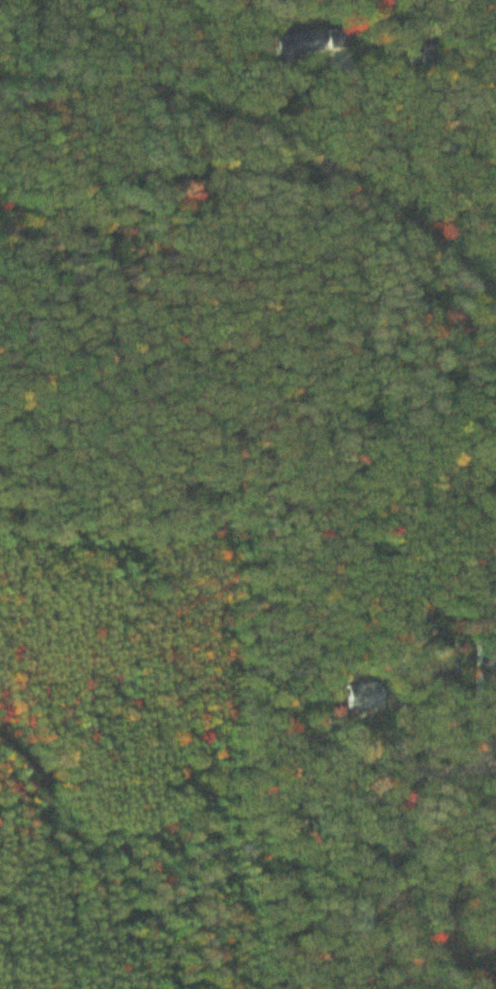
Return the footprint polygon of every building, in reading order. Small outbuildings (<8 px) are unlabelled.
[(327,53),(326,33),(278,36),(280,56),(327,53)] [(352,708),(384,708),(384,684),(352,684),(352,708)]
